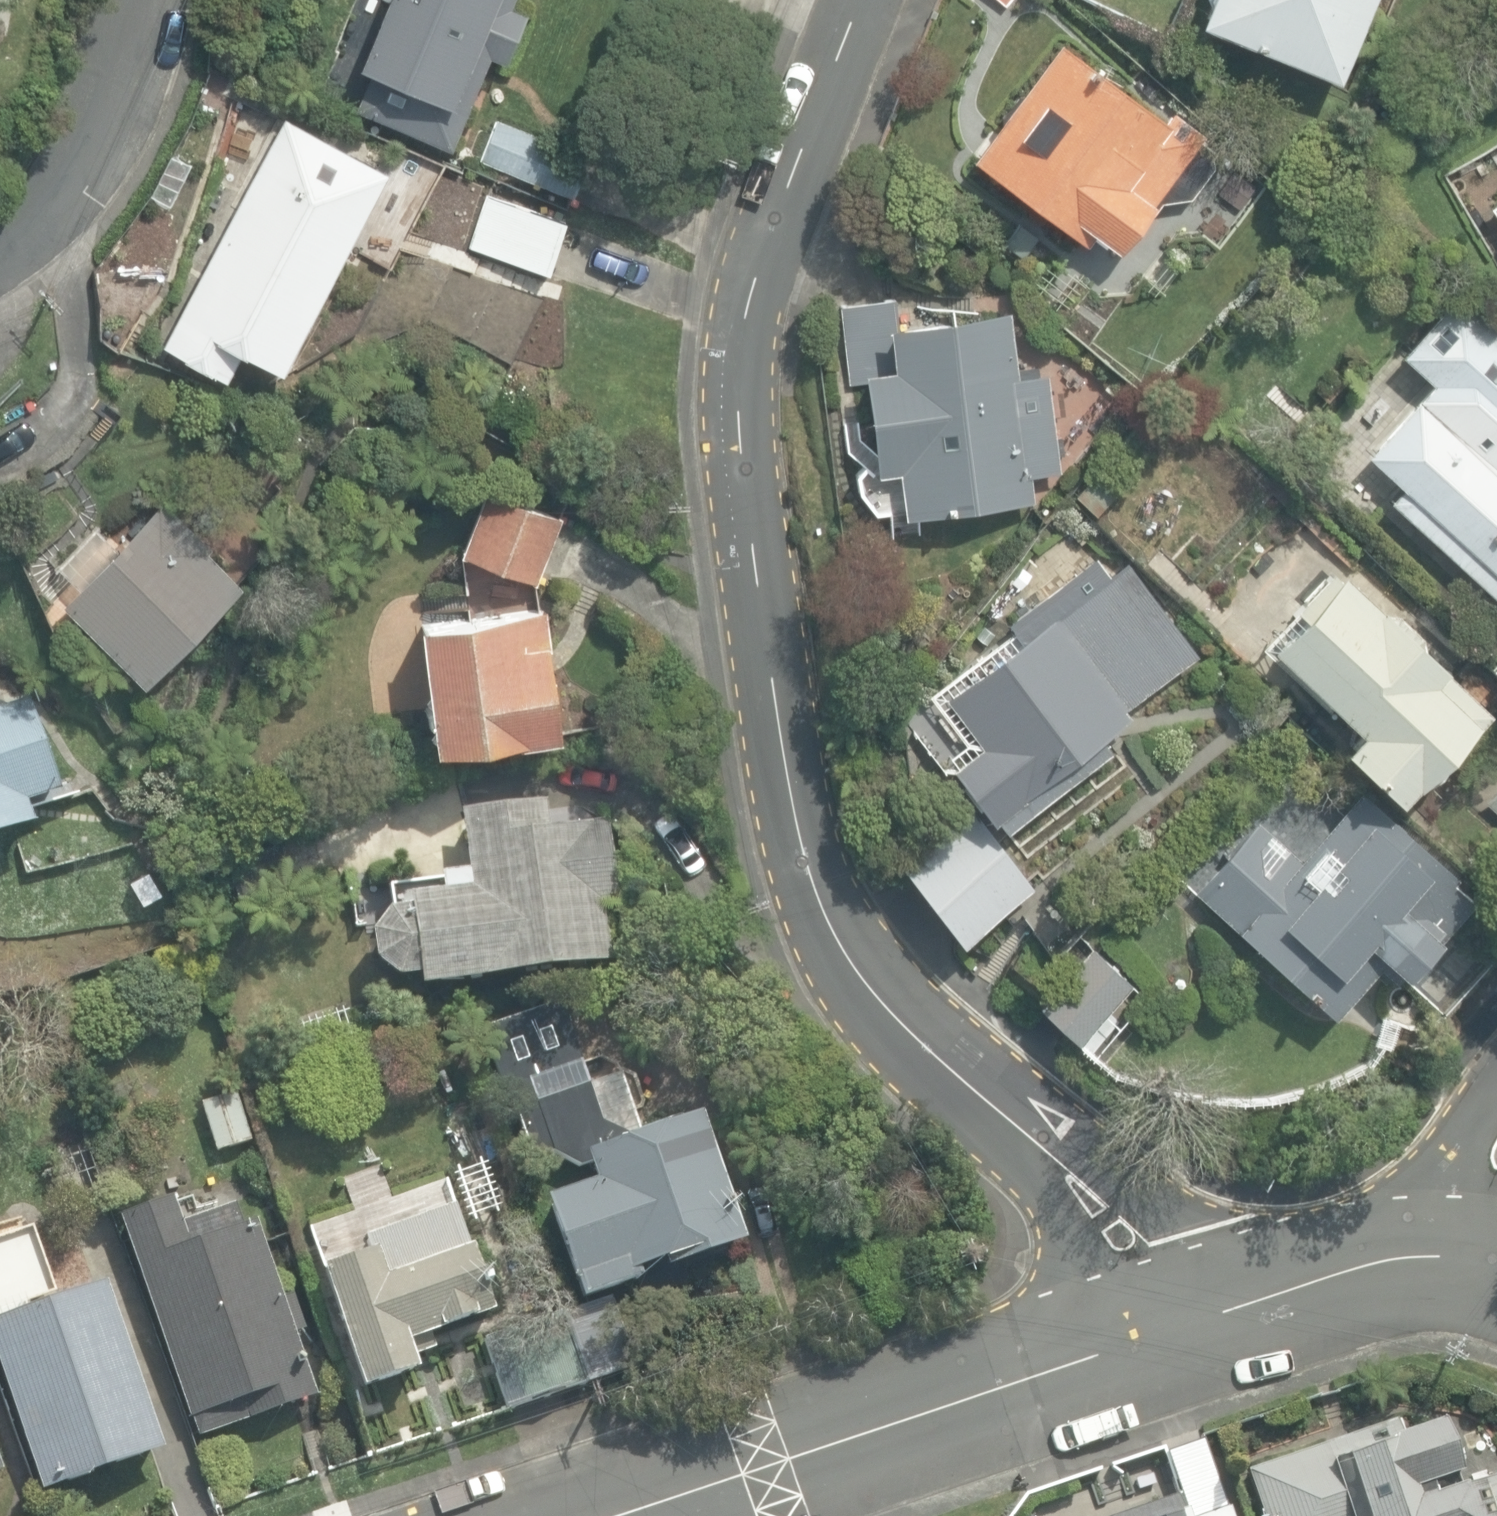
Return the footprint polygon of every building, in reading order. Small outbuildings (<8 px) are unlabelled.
[(449,147),(488,54),(503,60),(524,8),(511,2),(512,0),(383,0),(377,13),(354,4),(342,33),(365,42),(341,101),(449,147)] [(1008,13),(1013,0),(991,0),(1008,13)] [(1335,78),(1368,0),(1205,0),(1196,21),(1335,78)] [(1095,239),(1116,252),(1147,204),(1156,209),(1160,203),(1189,200),(1209,169),(1217,157),(1194,142),(1199,134),(1164,111),(1159,118),(1051,48),(976,164),(1094,240),(1095,239)] [(160,342),(223,376),(239,346),(280,368),(350,235),(328,223),(363,155),(282,114),(160,342)] [(485,164),(570,198),(586,157),(501,123),(485,164)] [(468,245),(548,272),(566,218),(487,191),(468,245)] [(1457,291),(1399,354),(1430,383),(1364,455),(1402,489),(1390,502),(1496,600),(1496,327),(1457,291)] [(903,461),(910,513),(1032,498),(1029,474),(1058,470),(1046,370),(1015,373),(1007,309),(894,322),(891,298),(838,304),(847,382),(863,380),(873,465),(903,461)] [(1074,494),(1097,514),(1115,494),(1091,474),(1074,494)] [(460,550),(536,579),(561,513),(485,484),(460,550)] [(146,684),(243,578),(209,547),(214,541),(163,494),(115,546),(91,525),(54,565),(78,588),(61,607),(146,684)] [(952,765),(989,816),(1129,713),(1122,703),(1195,650),(1126,558),(1079,592),(1067,575),(1007,619),(1021,638),(946,694),(982,743),(952,765)] [(1342,749),(1400,802),(1487,707),(1417,642),(1428,629),(1396,600),(1383,614),(1337,572),(1268,647),(1359,730),(1342,749)] [(417,620),(434,745),(557,728),(540,604),(417,620)] [(35,825),(27,802),(63,791),(31,694),(0,704),(0,836),(35,825)] [(1476,799),(1496,818),(1496,776),(1476,799)] [(1191,891),(1332,1013),(1374,964),(1391,980),(1462,898),(1430,870),(1439,859),(1358,789),(1297,860),(1252,821),(1191,891)] [(416,977),(417,988),(607,963),(600,906),(615,904),(604,824),(550,831),(546,800),(457,812),(465,872),(436,876),(438,896),(404,900),(406,912),(383,915),(370,933),(374,963),(392,980),(416,977)] [(972,812),(896,864),(950,944),(1026,893),(972,812)] [(132,885),(152,872),(137,848),(116,861),(132,885)] [(1039,1003),(1078,1039),(1131,980),(1092,944),(1039,1003)] [(745,1239),(702,1115),(635,1138),(642,1132),(619,1072),(600,1070),(575,1008),(488,1040),(528,1160),(552,1155),(581,1167),(595,1186),(543,1205),(576,1299),(745,1239)] [(300,1027),(308,1056),(364,1043),(356,1012),(300,1027)] [(199,1100),(215,1150),(254,1138),(238,1088),(199,1100)] [(193,1415),(199,1435),(318,1394),(258,1218),(242,1223),(235,1202),(182,1220),(173,1194),(119,1212),(189,1417),(193,1415)] [(321,1266),(361,1384),(417,1365),(413,1354),(434,1347),(429,1331),(492,1310),(455,1201),(364,1232),(370,1249),(321,1266)] [(42,1493),(161,1454),(105,1282),(22,1309),(21,1304),(53,1294),(32,1230),(0,1240),(0,1365),(42,1493)] [(478,1339),(507,1418),(610,1381),(582,1302),(478,1339)] [(1462,1486),(1439,1419),(1400,1433),(1395,1419),(1246,1470),(1261,1515),(1496,1515),(1496,1474),(1462,1486)] [(1177,1492),(1106,1515),(1186,1515),(1177,1492)] [(1228,1507),(1200,1515),(1231,1515),(1228,1507)]
